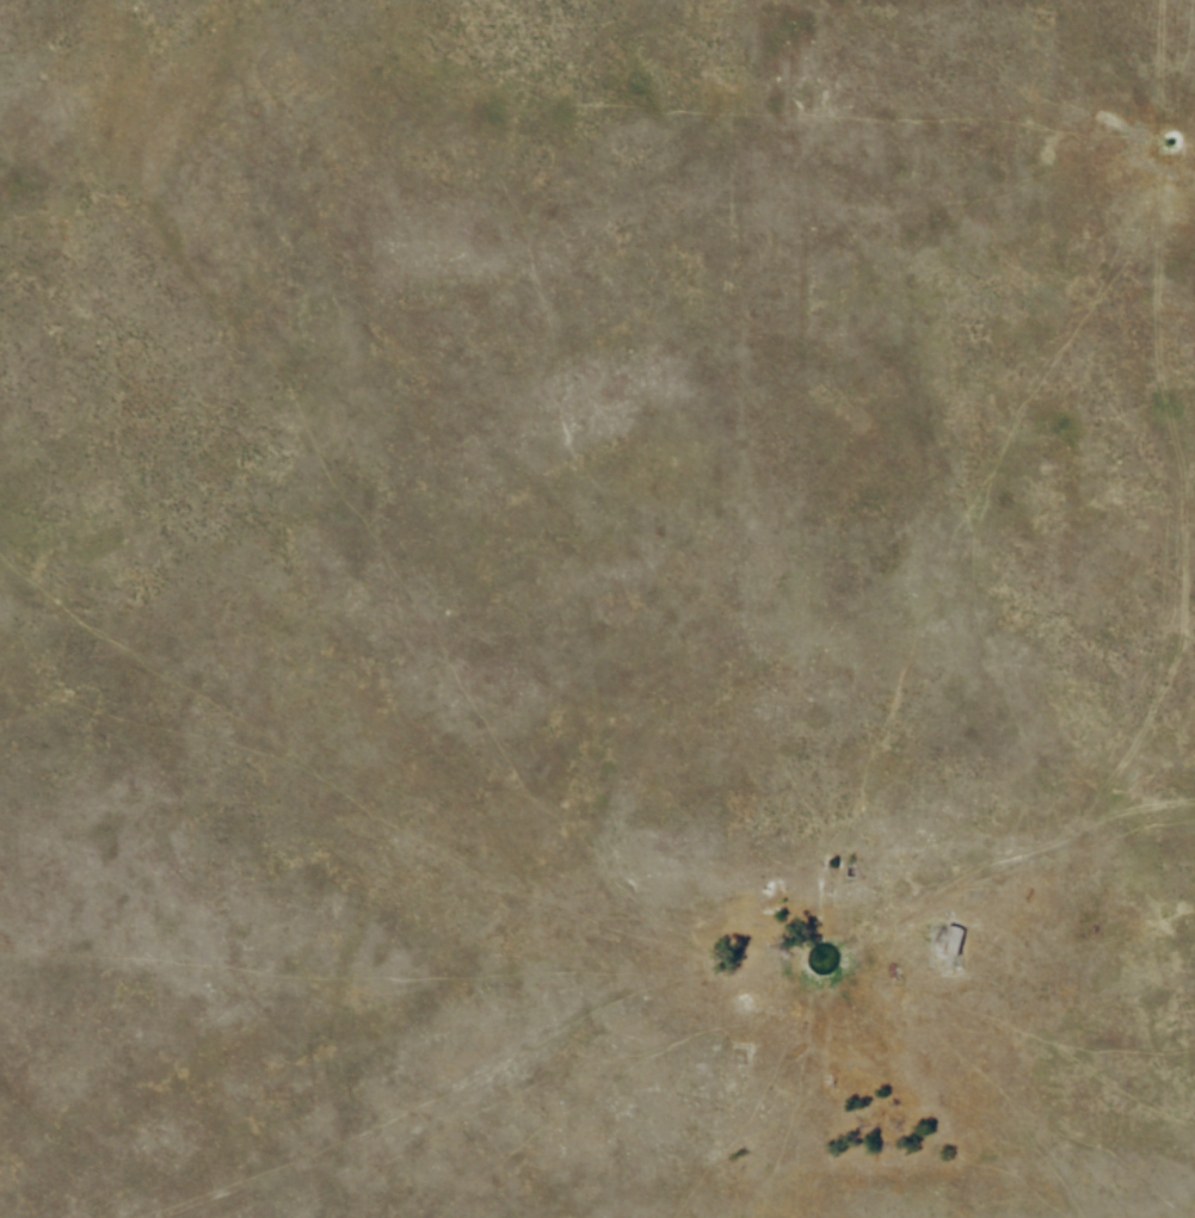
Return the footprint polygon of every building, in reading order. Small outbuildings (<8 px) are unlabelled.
[(936,932),(938,956),(959,954),(956,929),(936,932)]
